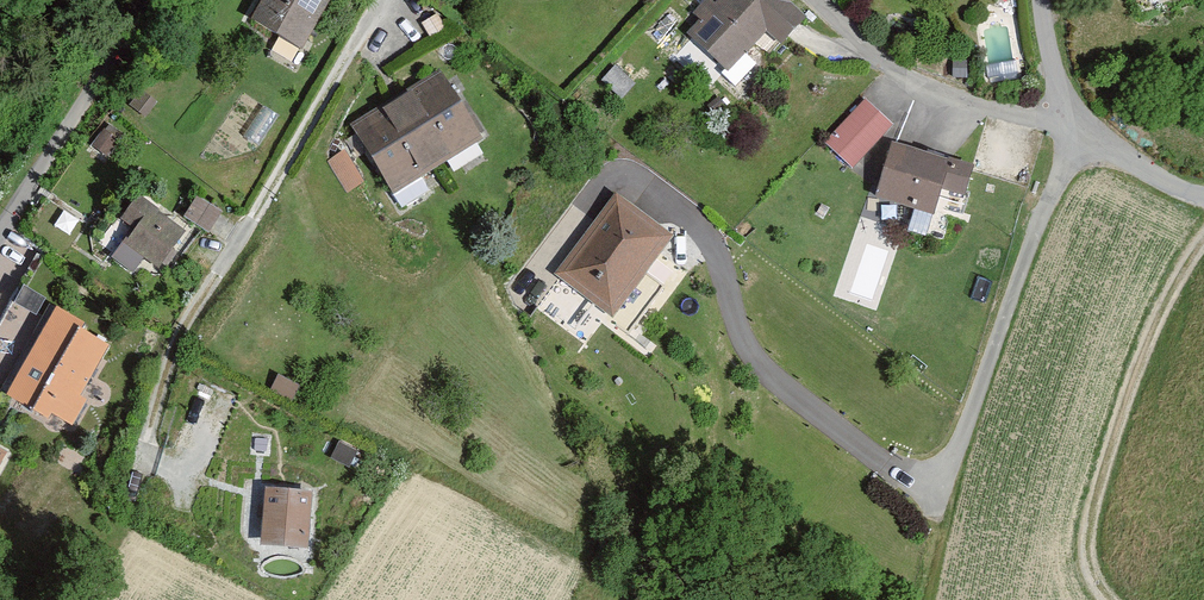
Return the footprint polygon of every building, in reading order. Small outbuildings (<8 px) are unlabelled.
[(251,17),(300,46),(328,0),(261,0),(251,17)] [(686,31),(728,70),(766,31),(779,43),(806,15),(791,0),(715,0),(686,31)] [(440,70),(350,126),(392,194),(482,138),(440,70)] [(865,97),(825,142),(854,168),(894,123),(865,97)] [(892,139),(875,196),(935,214),(940,195),(963,202),(974,163),(892,139)] [(136,199),(100,249),(154,289),(210,213),(188,197),(169,223),(136,199)] [(607,198),(551,276),(610,318),(665,240),(607,198)] [(17,285),(9,307),(34,316),(42,294),(17,285)] [(0,393),(0,401),(65,434),(111,345),(42,310),(0,393)] [(313,490),(265,487),(261,544),(308,547),(313,490)]
